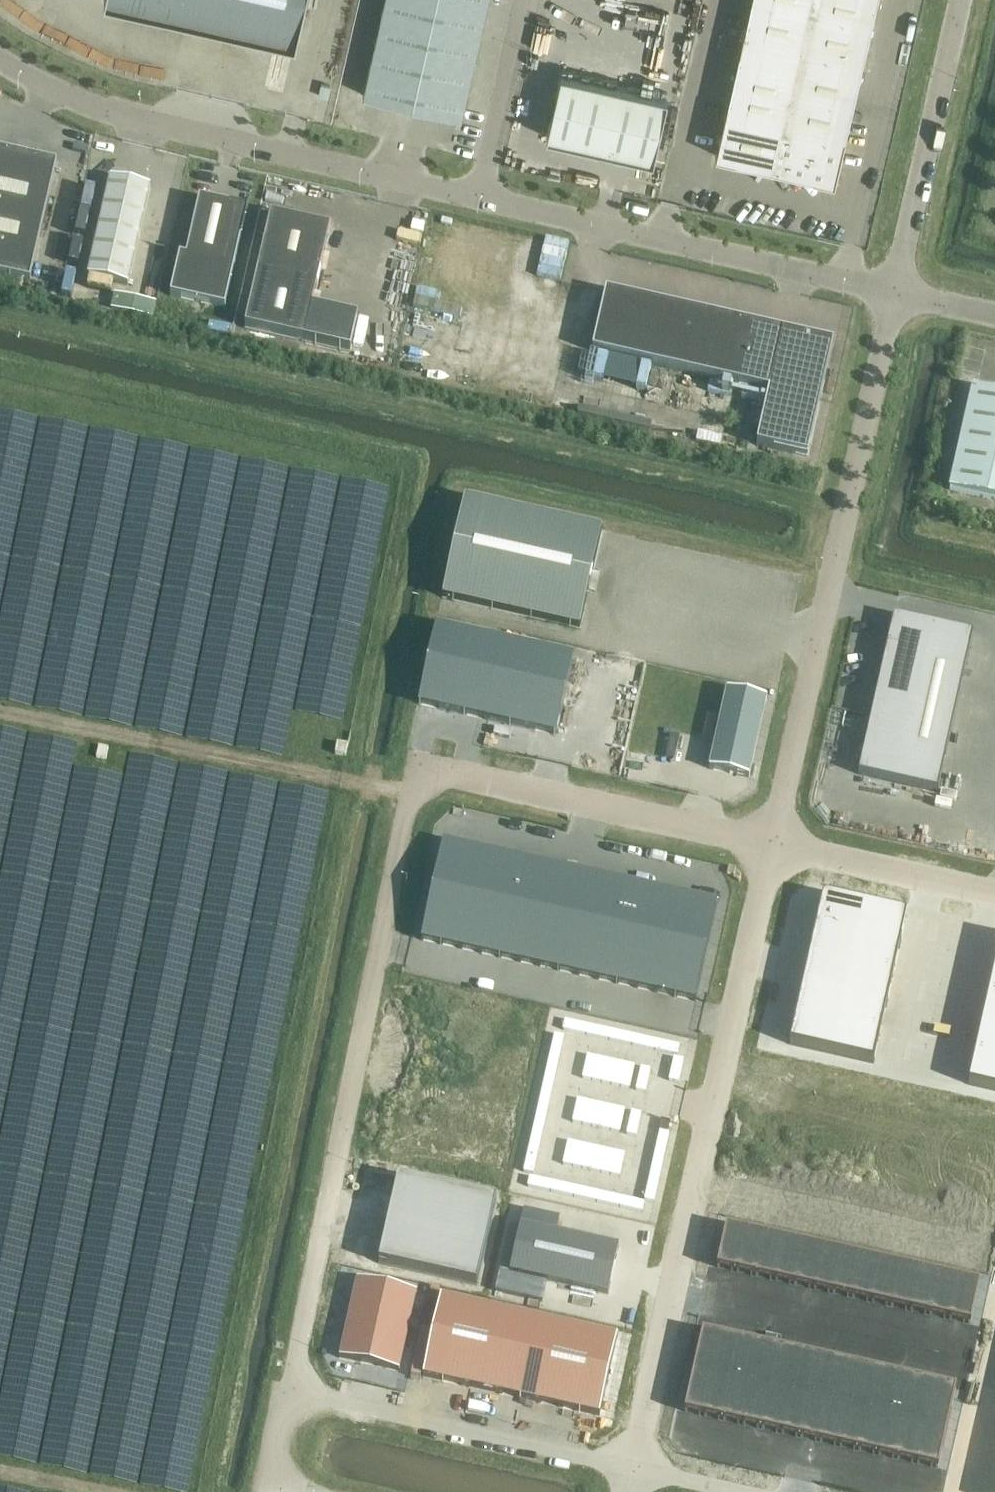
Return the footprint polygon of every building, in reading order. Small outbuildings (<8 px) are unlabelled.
[(294,38),(303,0),(127,0),(294,38)] [(430,23),(435,0),(384,0),(381,12),(430,23)] [(430,23),(479,34),(485,7),(455,0),(435,0),(430,23)] [(810,11),(760,0),(750,0),(742,37),(801,50),(810,11)] [(813,0),(760,0),(810,11),(813,0)] [(875,0),(813,0),(810,11),(870,25),(875,0)] [(861,64),(870,25),(810,11),(801,50),(861,64)] [(375,40),(424,51),(430,23),(381,12),(375,40)] [(430,23),(424,51),(473,62),(479,34),(430,23)] [(792,90),(801,50),(742,37),(733,76),(792,90)] [(368,67),(417,78),(424,51),(375,40),(368,67)] [(852,103),(861,64),(801,50),(792,90),(852,103)] [(424,51),(417,78),(466,89),(473,62),(424,51)] [(362,95),(411,106),(417,78),(368,67),(362,95)] [(653,163),(668,99),(563,75),(548,139),(653,163)] [(783,129),(792,90),(733,76),(724,115),(783,129)] [(411,106),(460,117),(466,89),(417,78),(411,106)] [(843,142),(852,103),(792,90),(783,129),(843,142)] [(774,168),(783,129),(724,115),(715,155),(774,168)] [(834,182),(843,142),(783,129),(774,168),(834,182)] [(0,148),(0,264),(36,272),(59,160),(0,148)] [(87,277),(128,286),(150,189),(109,179),(87,277)] [(179,258),(170,297),(224,310),(247,211),(239,209),(199,200),(185,259),(179,258)] [(270,217),(245,330),(304,343),(350,352),(358,318),(312,307),(329,230),(270,217)] [(122,288),(121,304),(163,307),(164,291),(122,288)] [(621,359),(635,299),(605,292),(592,352),(621,359)] [(651,366),(664,306),(635,299),(621,359),(651,366)] [(680,372),(694,312),(664,306),(651,366),(680,372)] [(709,379),(723,319),(694,312),(680,372),(709,379)] [(738,386),(752,326),(723,319),(709,379),(738,386)] [(752,326),(738,386),(768,392),(781,332),(752,326)] [(781,332),(768,392),(756,446),(807,458),(833,344),(781,332)] [(972,389),(949,491),(994,501),(994,394),(972,389)] [(704,434),(743,437),(744,426),(705,424),(704,434)] [(441,598),(579,629),(602,530),(463,499),(441,598)] [(893,617),(858,775),(937,792),(971,635),(893,617)] [(573,658),(435,626),(417,706),(554,738),(573,658)] [(726,691),(709,769),(748,778),(765,700),(726,691)] [(342,757),(345,746),(334,744),(332,755),(342,757)] [(106,760),(108,748),(98,746),(95,758),(106,760)] [(442,841),(420,941),(694,1002),(717,903),(442,841)] [(827,884),(820,914),(863,923),(870,893),(827,884)] [(870,893),(863,923),(904,935),(912,904),(870,893)] [(820,914),(813,944),(856,953),(863,923),(820,914)] [(863,923),(856,953),(897,964),(904,935),(863,923)] [(813,944),(805,973),(847,983),(856,953),(813,944)] [(856,953),(847,983),(889,993),(897,964),(856,953)] [(805,973),(796,1003),(838,1013),(847,983),(805,973)] [(847,983),(838,1013),(880,1023),(889,993),(847,983)] [(983,1015),(994,1018),(994,986),(991,985),(983,1015)] [(796,1003),(786,1032),(828,1042),(838,1013),(796,1003)] [(838,1013),(828,1042),(870,1052),(880,1023),(838,1013)] [(974,1044),(994,1050),(994,1018),(983,1015),(974,1044)] [(564,1021),(562,1030),(585,1035),(587,1026),(564,1021)] [(587,1026),(585,1035),(608,1040),(610,1031),(587,1026)] [(610,1031),(608,1040),(631,1045),(633,1036),(610,1031)] [(554,1035),(548,1058),(558,1060),(563,1037),(554,1035)] [(633,1036),(631,1045),(654,1051),(656,1041),(633,1036)] [(656,1041),(654,1051),(677,1056),(679,1046),(656,1041)] [(965,1074),(994,1082),(994,1050),(974,1044),(965,1074)] [(587,1056),(582,1079),(591,1081),(596,1058),(587,1056)] [(548,1058),(543,1081),(553,1083),(558,1060),(548,1058)] [(596,1058),(591,1081),(600,1083),(605,1060),(596,1058)] [(673,1058),(668,1081),(678,1083),(683,1061),(673,1058)] [(605,1060),(600,1083),(610,1085),(615,1062),(605,1060)] [(615,1062),(610,1085),(619,1087),(624,1064),(615,1062)] [(624,1064),(619,1087),(629,1089),(634,1067),(624,1064)] [(640,1068),(635,1091),(644,1093),(650,1070),(640,1068)] [(543,1081),(538,1104),(547,1106),(553,1083),(543,1081)] [(577,1100),(571,1122),(581,1125),(586,1102),(577,1100)] [(586,1102),(581,1125),(590,1127),(596,1104),(586,1102)] [(538,1104),(533,1127),(542,1129),(547,1106),(538,1104)] [(596,1104),(590,1127),(600,1129),(605,1106),(596,1104)] [(605,1106),(600,1129),(609,1131),(615,1108),(605,1106)] [(615,1108),(609,1131),(619,1133),(624,1110),(615,1108)] [(631,1112),(626,1135),(635,1137),(640,1114),(631,1112)] [(661,1120),(658,1131),(666,1134),(667,1134),(669,1122),(661,1120)] [(533,1127),(528,1150),(537,1152),(542,1129),(533,1127)] [(657,1131),(652,1154),(661,1156),(666,1134),(658,1131),(657,1131)] [(567,1142),(562,1165),(572,1167),(577,1144),(567,1142)] [(577,1144),(572,1167),(581,1169),(586,1146),(577,1144)] [(586,1146),(581,1169),(590,1171),(596,1148),(586,1146)] [(596,1148),(590,1171),(600,1173),(605,1150),(596,1148)] [(528,1150),(523,1172),(532,1174),(537,1152),(528,1150)] [(605,1150),(600,1173),(610,1175),(615,1153),(605,1150)] [(615,1153),(610,1175),(619,1177),(624,1155),(615,1153)] [(397,1170),(377,1254),(475,1274),(493,1194),(397,1170)] [(529,1178),(527,1187),(550,1192),(552,1183),(529,1178)] [(552,1183),(550,1192),(573,1197),(575,1188),(552,1183)] [(575,1188),(573,1197),(596,1202),(598,1193),(575,1188)] [(598,1193),(596,1202),(619,1207),(621,1198),(598,1193)] [(621,1198),(619,1207),(641,1213),(643,1203),(621,1198)] [(722,1223),(713,1264),(968,1321),(977,1281),(722,1223)] [(517,1225),(507,1274),(606,1296),(617,1247),(517,1225)] [(356,1280),(339,1359),(399,1372),(416,1293),(356,1280)] [(439,1298),(422,1378),(599,1417),(617,1337),(439,1298)] [(704,1332),(685,1412),(936,1473),(956,1397),(704,1332)]
